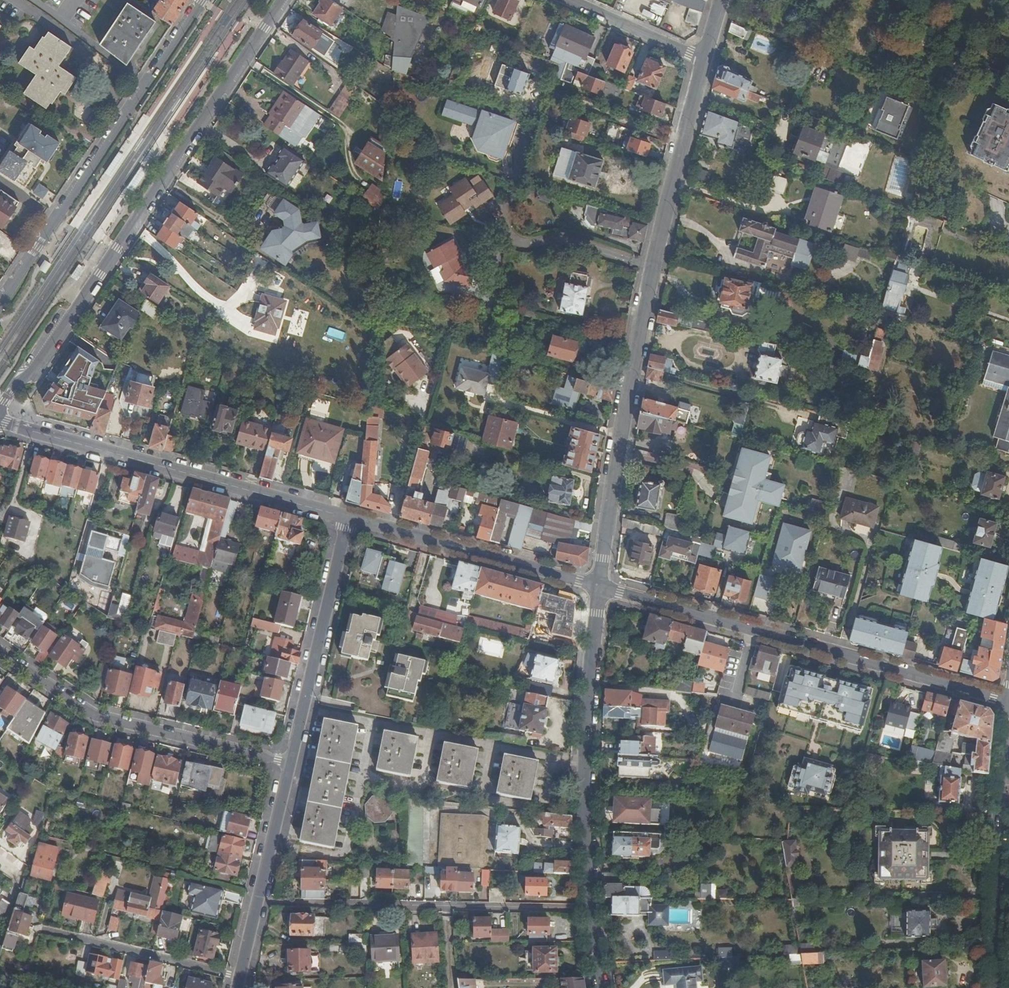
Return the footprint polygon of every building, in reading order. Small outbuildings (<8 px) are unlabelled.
[(172,25),(189,0),(155,0),(159,3),(153,13),(172,25)] [(342,7),(332,0),(323,0),(314,14),(320,18),(331,25),(340,11),(342,7)] [(487,0),(454,0),(451,6),(468,14),(469,11),(480,16),(482,12),(487,0)] [(495,12),(510,19),(518,1),(516,0),(500,0),(495,12)] [(707,1),(705,0),(673,0),(672,1),(703,12),(707,1)] [(127,65),(156,22),(127,3),(99,44),(127,65)] [(398,5),(392,70),(396,71),(405,74),(429,17),(398,5)] [(700,26),(703,12),(690,9),(686,22),(700,26)] [(336,30),(346,14),(340,11),(331,25),(320,18),(318,21),(323,24),(324,23),(336,30)] [(396,16),(388,12),(382,31),(391,37),(391,40),(394,42),(396,16)] [(312,48),(322,33),(304,21),(294,36),(312,48)] [(561,22),(544,59),(559,64),(555,77),(572,83),(577,70),(588,75),(594,63),(596,58),(588,55),(596,39),(561,22)] [(732,22),(729,33),(743,40),(743,39),(748,29),(732,22)] [(749,42),(754,31),(749,28),(748,29),(743,39),(749,42)] [(49,32),(45,38),(36,51),(34,50),(30,47),(19,63),(37,75),(24,93),(47,109),(51,103),(59,90),(61,92),(65,94),(77,78),(59,66),(72,48),(49,32)] [(932,48),(935,41),(918,33),(914,40),(932,48)] [(36,51),(45,38),(43,37),(34,50),(36,51)] [(385,60),(392,65),(394,42),(391,40),(387,37),(385,60)] [(349,54),(353,48),(341,41),(337,46),(349,54)] [(633,53),(617,45),(608,63),(624,71),(633,53)] [(274,73),(293,86),(310,61),(292,50),(284,63),(281,66),(279,65),(274,73)] [(957,57),(953,67),(958,69),(962,60),(957,57)] [(665,67),(650,60),(640,81),(655,88),(665,67)] [(502,64),(495,85),(523,94),(530,73),(519,69),(521,65),(514,62),(513,67),(502,64)] [(601,66),(594,63),(588,75),(596,78),(601,66)] [(719,67),(716,77),(748,90),(752,81),(744,77),(730,71),(729,67),(723,64),(719,67)] [(454,91),(461,71),(453,69),(446,88),(454,91)] [(619,100),(623,88),(596,78),(588,75),(577,70),(572,83),(619,100)] [(396,71),(395,77),(413,83),(415,78),(405,74),(396,71)] [(636,78),(629,75),(623,88),(630,90),(636,78)] [(716,77),(713,88),(744,101),(746,95),(766,103),(768,98),(748,90),(716,77)] [(340,118),(361,88),(350,80),(330,111),(340,118)] [(53,104),(61,92),(59,90),(51,103),(53,104)] [(293,130),(309,107),(285,91),(270,114),(272,116),(265,126),(281,137),(288,127),(293,130)] [(660,115),(664,103),(640,94),(638,101),(643,103),(641,108),(660,115)] [(909,106),(887,96),(881,110),(883,110),(880,119),(880,118),(875,130),(897,139),(901,130),(899,130),(909,106)] [(479,127),(475,139),(479,150),(488,153),(491,159),(498,161),(505,157),(515,122),(465,105),(464,105),(448,99),(443,115),(475,126),(479,127)] [(982,116),(983,119),(986,120),(988,113),(991,114),(996,103),(993,101),(991,106),(986,107),(982,116)] [(983,119),(976,135),(978,135),(975,141),(977,143),(972,154),(984,159),(984,157),(995,162),(994,165),(1005,169),(1008,161),(1008,111),(1006,110),(1007,108),(996,103),(991,114),(988,113),(986,120),(983,119)] [(707,110),(701,134),(717,139),(716,144),(732,149),(733,144),(736,134),(740,122),(707,110)] [(380,139),(386,140),(388,118),(381,117),(380,139)] [(565,120),(562,127),(571,130),(584,134),(586,135),(591,123),(572,117),(571,122),(565,120)] [(754,127),(740,122),(736,134),(751,139),(754,127)] [(25,187),(38,169),(37,168),(42,161),(44,157),(47,160),(60,142),(48,134),(44,140),(39,136),(42,131),(30,123),(16,144),(19,146),(14,153),(11,151),(0,168),(0,170),(25,187)] [(825,162),(831,147),(826,146),(830,136),(804,127),(795,151),(825,162)] [(584,134),(571,130),(569,135),(582,140),(584,134)] [(978,135),(976,135),(973,135),(969,145),(971,148),(969,153),(972,154),(977,143),(975,141),(978,135)] [(623,147),(646,155),(650,143),(632,137),(631,142),(626,140),(623,147)] [(365,169),(383,180),(386,147),(372,139),(356,163),(365,169)] [(273,164),(267,173),(287,187),(289,185),(297,173),(305,161),(284,147),(278,157),(280,159),(276,166),(273,164)] [(605,161),(578,152),(568,179),(596,188),(605,161)] [(207,174),(200,184),(219,196),(225,187),(232,192),(236,185),(238,186),(240,183),(238,182),(243,175),(215,156),(210,165),(205,173),(207,174)] [(778,162),(770,160),(765,175),(771,177),(774,168),(776,169),(778,162)] [(827,179),(843,184),(846,174),(831,168),(827,179)] [(296,190),(304,177),(297,173),(289,185),(296,190)] [(918,183),(920,174),(914,173),(911,182),(918,183)] [(790,179),(775,174),(769,191),(784,195),(790,179)] [(843,184),(853,187),(856,178),(846,174),(843,184)] [(538,181),(524,177),(522,186),(526,187),(536,190),(538,181)] [(474,206),(481,202),(492,194),(484,182),(474,189),(467,179),(450,191),(454,197),(439,207),(449,222),(465,211),(462,207),(467,204),(469,206),(472,204),(474,206)] [(915,194),(918,183),(911,182),(909,192),(915,194)] [(810,209),(811,210),(808,219),(815,222),(813,227),(829,232),(836,212),(838,213),(844,195),(817,186),(817,187),(814,196),(816,197),(814,205),(811,204),(810,209)] [(536,196),(538,190),(536,190),(526,187),(525,193),(536,196)] [(18,202),(0,190),(0,191),(0,224),(3,226),(14,209),(24,216),(28,209),(18,202)] [(262,249),(286,265),(292,256),(291,251),(306,240),(320,238),(317,223),(304,225),(302,224),(299,211),(270,191),(261,205),(285,221),(286,228),(284,230),(273,232),(262,249)] [(366,194),(381,204),(381,200),(368,191),(366,194)] [(550,204),(553,195),(541,191),(538,200),(550,204)] [(378,210),(380,206),(381,204),(366,194),(363,200),(378,210)] [(181,202),(173,214),(195,229),(197,230),(201,224),(194,219),(198,213),(181,202)] [(486,209),(481,202),(474,206),(479,214),(486,209)] [(644,241),(648,224),(629,220),(629,218),(599,212),(601,209),(587,205),(584,221),(589,226),(594,228),(596,223),(598,223),(597,225),(612,228),(611,235),(624,238),(625,236),(644,241)] [(921,221),(923,212),(921,212),(911,208),(908,218),(915,220),(921,221)] [(163,224),(165,226),(178,234),(181,230),(184,231),(185,229),(192,233),(195,229),(173,214),(171,213),(168,217),(163,224)] [(800,239),(782,233),(776,231),(777,228),(745,217),(740,230),(760,237),(754,253),(738,247),(735,258),(765,268),(769,258),(767,257),(770,251),(776,253),(793,259),(800,239)] [(162,230),(157,238),(174,249),(179,242),(181,244),(184,239),(178,234),(165,226),(164,228),(162,230)] [(800,238),(800,239),(793,259),(791,265),(808,271),(817,244),(800,238)] [(451,241),(428,255),(435,269),(438,268),(446,281),(471,287),(475,271),(463,268),(460,262),(458,263),(456,258),(460,256),(451,241)] [(860,247),(846,243),(840,258),(855,263),(857,256),(859,248),(860,247)] [(898,254),(899,251),(883,246),(880,254),(882,255),(896,259),(898,254)] [(857,256),(870,261),(872,252),(859,248),(857,256)] [(46,272),(51,264),(49,262),(46,261),(40,269),(46,272)] [(897,271),(893,270),(884,302),(899,307),(902,295),(904,295),(910,275),(908,274),(910,267),(898,264),(897,271)] [(570,284),(566,283),(560,310),(582,315),(588,288),(585,288),(588,278),(586,275),(575,272),(572,274),(570,284)] [(140,291),(143,293),(156,301),(158,302),(169,286),(151,274),(140,291)] [(720,301),(725,280),(722,279),(720,286),(719,287),(718,288),(717,289),(717,290),(717,292),(718,293),(716,299),(720,301)] [(749,287),(749,286),(725,280),(720,301),(720,302),(722,303),(721,307),(729,309),(731,314),(743,317),(747,313),(751,314),(754,298),(775,302),(778,291),(763,287),(764,284),(754,281),(753,288),(749,287)] [(156,301),(143,293),(141,296),(154,304),(156,301)] [(278,328),(285,303),(263,297),(256,321),(258,322),(256,329),(275,334),(277,327),(278,328)] [(156,307),(145,300),(142,307),(152,313),(156,307)] [(882,310),(897,315),(899,307),(884,302),(882,310)] [(123,339),(139,315),(121,303),(105,327),(123,339)] [(691,319),(693,319),(711,324),(713,317),(706,315),(707,311),(695,308),(691,319)] [(661,310),(658,321),(690,328),(693,319),(691,319),(661,310)] [(576,343),(554,336),(548,354),(571,361),(573,353),(576,344),(576,343)] [(866,367),(873,370),(878,371),(884,347),(880,345),(882,340),(874,337),(868,357),(866,367)] [(775,383),(781,358),(772,356),(774,345),(761,342),(760,344),(757,345),(756,351),(758,354),(753,378),(775,383)] [(411,384),(429,371),(415,353),(408,343),(387,359),(395,369),(397,367),(411,384)] [(866,367),(868,357),(844,350),(841,361),(866,367)] [(993,351),(984,377),(1008,386),(1007,390),(1001,407),(1005,408),(998,430),(994,428),(990,438),(997,441),(994,450),(1008,455),(1008,356),(993,351)] [(505,357),(492,353),(487,373),(490,374),(488,383),(496,386),(505,357)] [(518,359),(528,362),(530,356),(520,353),(518,359)] [(651,355),(649,367),(662,371),(674,375),(676,369),(671,368),(672,361),(651,355)] [(308,371),(312,363),(304,360),(300,368),(308,371)] [(527,377),(531,365),(520,361),(516,373),(527,377)] [(488,383),(490,374),(487,373),(462,366),(456,388),(467,391),(474,393),(484,395),(488,383)] [(88,401),(96,373),(74,367),(66,395),(88,401)] [(649,367),(647,379),(659,382),(662,371),(649,367)] [(612,401),(614,388),(569,376),(566,389),(558,387),(553,403),(568,408),(573,409),(578,392),(595,397),(602,399),(612,401)] [(1008,386),(984,377),(982,382),(1007,390),(1008,386)] [(285,389),(286,385),(277,380),(275,387),(285,389)] [(149,407),(154,388),(132,382),(127,401),(149,407)] [(205,391),(189,386),(181,413),(191,416),(191,415),(209,420),(213,403),(203,400),(205,391)] [(303,390),(300,403),(307,405),(311,392),(303,390)] [(114,402),(115,397),(106,394),(100,409),(110,412),(113,413),(115,402),(114,402)] [(643,397),(641,411),(686,423),(688,412),(677,408),(677,407),(643,397)] [(750,404),(737,401),(731,419),(734,424),(730,436),(740,439),(750,404)] [(231,432),(237,411),(219,406),(212,427),(214,427),(213,430),(214,431),(221,433),(221,432),(222,430),(224,430),(231,432)] [(1001,407),(994,428),(998,430),(1005,408),(1001,407)] [(91,430),(105,434),(110,412),(100,409),(91,430)] [(279,410),(275,424),(282,426),(286,412),(279,410)] [(641,411),(638,427),(646,429),(646,431),(658,434),(659,431),(669,433),(669,429),(676,430),(674,439),(684,440),(687,424),(686,423),(641,411)] [(363,466),(360,504),(388,512),(390,506),(381,497),(371,494),(371,485),(373,486),(374,476),(377,476),(378,466),(375,465),(379,415),(367,414),(365,438),(363,466)] [(159,415),(157,425),(170,428),(172,419),(159,415)] [(488,415),(480,442),(509,450),(516,423),(489,415),(488,415)] [(850,423),(819,415),(817,423),(812,422),(809,432),(806,431),(805,434),(802,433),(798,434),(796,441),(798,445),(802,446),(801,450),(819,455),(823,443),(833,445),(836,437),(846,440),(850,423)] [(268,452),(272,434),(274,429),(243,420),(236,442),(246,445),(268,452)] [(318,459),(327,426),(308,420),(299,453),(318,459)] [(151,447),(164,451),(168,435),(170,428),(157,425),(151,447)] [(344,431),(327,426),(318,459),(335,463),(344,431)] [(425,426),(409,486),(416,488),(419,483),(421,483),(422,479),(421,479),(429,452),(425,451),(431,428),(425,426)] [(562,464),(590,472),(600,435),(572,427),(570,436),(572,437),(568,455),(564,454),(562,464)] [(454,435),(436,429),(432,443),(433,443),(432,447),(434,448),(432,458),(436,459),(440,446),(443,447),(444,443),(451,445),(454,435)] [(260,478),(273,481),(279,460),(282,449),(286,449),(289,450),(291,440),(272,434),(268,452),(266,457),(260,478)] [(164,451),(173,453),(177,438),(174,437),(168,435),(164,451)] [(463,459),(468,439),(463,437),(454,435),(451,445),(451,446),(448,455),(463,459)] [(266,457),(268,452),(246,445),(244,450),(266,457)] [(22,451),(14,448),(13,450),(8,448),(2,447),(0,456),(0,465),(17,470),(22,451)] [(759,500),(779,505),(780,502),(784,486),(764,480),(770,457),(743,450),(741,457),(739,457),(736,470),(729,478),(733,481),(725,507),(727,507),(725,515),(752,523),(759,500)] [(45,481),(50,462),(42,460),(36,458),(35,458),(30,477),(45,481)] [(433,471),(436,459),(432,458),(430,458),(428,469),(433,471)] [(45,484),(61,488),(67,467),(65,466),(52,463),(51,462),(45,484)] [(346,501),(357,504),(360,466),(356,464),(346,501)] [(78,490),(82,471),(75,469),(72,469),(69,468),(64,486),(78,490)] [(95,495),(100,476),(89,473),(86,472),(84,472),(79,490),(95,495)] [(1006,478),(988,472),(987,476),(980,473),(976,475),(972,486),(975,490),(982,492),(981,495),(999,500),(1006,478)] [(128,500),(139,503),(146,476),(135,473),(133,482),(124,479),(118,501),(127,503),(128,500)] [(139,503),(137,513),(149,516),(153,501),(154,501),(160,480),(146,476),(139,503)] [(574,480),(554,476),(553,485),(550,484),(549,493),(551,494),(550,502),(570,505),(574,480)] [(658,483),(640,480),(636,506),(655,510),(659,486),(660,486),(662,486),(664,485),(664,482),(663,481),(661,480),(658,482),(658,483)] [(448,494),(453,496),(456,486),(441,482),(439,489),(448,492),(448,494)] [(416,488),(409,486),(406,495),(413,497),(415,491),(416,488)] [(464,501),(468,489),(456,486),(453,496),(452,500),(464,504),(464,501)] [(231,500),(194,489),(187,512),(214,520),(208,542),(211,543),(208,553),(200,552),(199,557),(183,553),(184,549),(176,547),(172,560),(211,569),(213,564),(214,561),(214,560),(220,540),(223,528),(230,500),(231,500)] [(429,524),(441,527),(447,507),(444,506),(448,494),(448,492),(439,489),(435,504),(429,524)] [(464,501),(471,503),(474,491),(468,489),(464,501)] [(400,515),(429,524),(435,504),(421,500),(423,493),(415,491),(413,497),(406,495),(400,515)] [(486,507),(489,496),(478,492),(475,503),(483,505),(486,507)] [(477,537),(489,540),(501,499),(489,496),(486,507),(483,505),(480,515),(484,516),(477,537)] [(7,498),(0,511),(0,520),(2,521),(12,501),(7,498)] [(508,546),(522,549),(526,533),(534,508),(501,499),(489,540),(498,543),(504,523),(507,524),(510,515),(516,518),(508,546)] [(809,510),(825,514),(828,503),(812,499),(809,510)] [(878,508),(847,499),(841,518),(872,527),(878,508)] [(237,502),(230,500),(223,528),(228,530),(229,530),(231,521),(232,522),(237,502)] [(283,514),(262,508),(257,528),(277,533),(283,514)] [(574,526),(576,519),(541,510),(534,508),(526,533),(559,543),(559,541),(572,544),(573,539),(574,526)] [(667,512),(663,528),(667,529),(680,532),(682,516),(667,512)] [(283,514),(277,533),(276,535),(274,542),(277,543),(278,540),(289,543),(300,546),(304,534),(299,532),(303,520),(283,514)] [(162,535),(175,538),(180,521),(160,515),(157,527),(161,527),(160,530),(163,531),(162,535)] [(30,523),(11,518),(6,537),(25,542),(30,523)] [(623,518),(622,525),(652,533),(653,525),(623,518)] [(592,531),(592,524),(576,519),(574,526),(579,528),(592,531)] [(979,519),(973,543),(990,548),(996,524),(979,519)] [(652,533),(664,536),(665,532),(667,529),(663,528),(653,525),(652,533)] [(739,529),(729,525),(726,534),(726,535),(737,538),(739,529)] [(812,532),(784,525),(773,564),(801,572),(812,532)] [(123,540),(92,532),(81,576),(93,584),(110,589),(117,564),(104,561),(107,551),(119,554),(123,540)] [(678,536),(665,532),(664,536),(663,540),(668,541),(669,537),(692,544),(693,543),(701,545),(701,542),(702,538),(691,535),(690,538),(678,534),(678,536)] [(726,535),(726,534),(718,532),(714,546),(723,548),(726,535)] [(264,556),(270,558),(271,556),(274,542),(276,535),(271,534),(264,556)] [(747,550),(750,542),(737,538),(726,535),(723,548),(743,554),(743,552),(745,553),(747,549),(747,550)] [(697,557),(698,555),(701,545),(693,543),(692,544),(669,537),(668,541),(663,540),(658,557),(670,560),(672,556),(685,560),(689,555),(697,557)] [(220,540),(214,560),(234,566),(239,545),(224,541),(220,540)] [(940,548),(916,540),(913,550),(909,550),(906,563),(910,564),(908,573),(903,572),(899,586),(902,587),(900,595),(916,599),(925,601),(929,586),(931,587),(933,578),(925,577),(927,569),(935,571),(938,562),(936,562),(940,548)] [(945,540),(942,548),(952,550),(954,543),(945,540)] [(587,562),(589,548),(582,546),(573,544),(572,544),(559,541),(559,543),(559,544),(555,559),(581,566),(587,562)] [(634,541),(629,558),(647,564),(652,546),(634,541)] [(698,555),(712,559),(715,546),(701,542),(701,545),(698,555)] [(966,546),(954,543),(952,550),(964,554),(966,546)] [(371,567),(370,572),(377,574),(376,579),(385,581),(383,588),(398,592),(402,578),(404,571),(405,567),(394,564),(395,559),(383,556),(383,555),(367,551),(363,565),(371,567)] [(999,595),(1007,566),(981,559),(979,568),(975,568),(972,580),(977,582),(974,591),(990,596),(991,594),(999,596),(999,595)] [(482,569),(459,563),(452,590),(467,593),(464,603),(472,605),(475,594),(482,569)] [(720,571),(700,565),(694,586),(714,592),(720,571)] [(543,587),(482,569),(475,594),(532,610),(538,606),(543,587)] [(851,578),(820,569),(813,590),(844,599),(851,578)] [(933,578),(935,571),(927,569),(925,577),(933,578)] [(414,574),(404,571),(402,578),(412,581),(414,574)] [(750,583),(729,576),(723,596),(728,597),(729,595),(734,597),(745,600),(750,583)] [(774,580),(760,576),(755,597),(768,601),(774,580)] [(67,591),(51,579),(49,583),(65,593),(67,591)] [(1001,595),(999,595),(999,596),(991,594),(990,596),(974,591),(977,582),(972,580),(967,599),(969,602),(970,598),(996,605),(996,607),(998,607),(1001,595)] [(535,617),(535,618),(541,620),(545,608),(555,611),(554,616),(550,615),(547,626),(534,621),(533,624),(529,639),(537,642),(560,647),(561,632),(564,620),(580,624),(582,603),(579,597),(543,587),(538,606),(535,617)] [(159,616),(156,629),(161,630),(177,634),(193,638),(205,593),(194,591),(185,622),(159,616)] [(276,624),(280,625),(294,628),(301,597),(283,593),(276,624)] [(127,614),(132,597),(124,595),(120,613),(127,614)] [(984,618),(992,620),(996,607),(996,605),(970,598),(969,602),(966,613),(976,616),(984,618)] [(9,609),(8,610),(2,606),(0,608),(0,621),(1,622),(0,623),(0,625),(8,630),(18,615),(9,609)] [(419,614),(418,617),(464,631),(466,624),(468,619),(421,606),(419,614)] [(30,611),(25,607),(18,618),(22,621),(14,633),(27,641),(34,629),(39,632),(44,624),(29,613),(30,611)] [(410,612),(408,621),(416,623),(418,617),(419,614),(410,612)] [(363,617),(354,615),(350,631),(349,633),(347,633),(342,653),(352,656),(368,660),(371,648),(374,649),(376,640),(381,619),(363,614),(363,617)] [(526,630),(469,615),(468,619),(466,624),(529,639),(533,624),(527,622),(526,630)] [(673,623),(651,616),(644,640),(657,643),(656,646),(657,647),(665,649),(667,641),(673,623)] [(464,631),(418,617),(416,623),(414,630),(460,644),(464,631)] [(851,641),(859,643),(865,620),(855,617),(849,641),(851,641)] [(253,618),(251,626),(278,632),(280,625),(276,624),(253,618)] [(1001,657),(1006,624),(992,620),(984,618),(981,631),(974,629),(973,632),(981,635),(980,637),(993,640),(991,649),(979,646),(977,651),(972,650),(969,661),(962,659),(959,671),(991,681),(998,677),(1001,657)] [(901,655),(905,642),(908,631),(865,620),(859,643),(892,653),(899,655),(901,655)] [(707,632),(673,623),(667,641),(685,646),(683,652),(700,656),(704,645),(707,632)] [(46,653),(53,643),(57,637),(44,629),(33,644),(42,650),(44,652),(46,653)] [(158,642),(174,646),(177,634),(161,630),(158,642)] [(414,645),(420,647),(423,635),(417,634),(414,645)] [(85,651),(65,637),(51,658),(66,668),(72,659),(77,663),(85,651)] [(272,658),(291,662),(299,664),(301,653),(293,651),(294,646),(293,646),(294,642),(277,638),(272,658)] [(938,665),(956,671),(964,642),(958,641),(955,652),(942,648),(938,665)] [(901,655),(912,658),(916,645),(905,642),(901,655)] [(56,645),(53,643),(46,653),(44,652),(42,655),(37,662),(43,665),(56,645)] [(704,645),(700,656),(698,664),(724,671),(729,652),(704,645)] [(781,653),(757,646),(749,670),(775,677),(781,653)] [(663,657),(665,649),(657,647),(655,654),(663,657)] [(425,664),(399,656),(395,667),(393,677),(391,676),(387,691),(385,697),(411,704),(417,683),(419,684),(425,664)] [(536,656),(531,679),(553,684),(558,661),(536,656)] [(272,658),(269,657),(266,673),(287,678),(291,662),(272,658)] [(162,674),(138,668),(132,693),(150,697),(152,687),(158,688),(162,674)] [(131,676),(110,671),(105,692),(127,697),(131,676)] [(805,714),(816,677),(801,673),(800,675),(795,673),(793,674),(791,675),(789,677),(788,681),(785,681),(777,708),(797,714),(797,716),(804,718),(805,714)] [(844,684),(816,677),(805,714),(835,722),(844,684)] [(284,683),(267,678),(262,698),(279,702),(284,683)] [(682,682),(682,681),(675,680),(673,692),(677,693),(691,695),(692,686),(693,684),(682,682)] [(211,710),(217,687),(216,687),(214,685),(213,684),(211,684),(208,684),(207,685),(193,681),(187,704),(211,710)] [(242,687),(221,682),(215,707),(235,712),(237,704),(242,687)] [(548,697),(550,697),(552,687),(528,682),(525,692),(527,692),(548,697)] [(180,707),(185,687),(171,683),(166,704),(180,707)] [(897,686),(886,683),(882,695),(894,698),(897,686)] [(859,688),(844,684),(835,722),(834,726),(842,728),(843,727),(862,732),(869,706),(865,704),(867,698),(867,695),(865,692),(858,691),(859,688)] [(27,701),(19,695),(16,694),(8,688),(0,700),(0,708),(4,711),(1,714),(8,718),(10,715),(15,719),(27,701)] [(605,690),(604,707),(631,708),(631,692),(605,690)] [(545,710),(548,697),(527,692),(525,704),(519,730),(541,734),(547,710),(545,710)] [(926,694),(922,710),(946,717),(950,700),(926,694)] [(46,714),(38,708),(35,706),(27,701),(15,719),(8,731),(30,746),(46,714)] [(519,730),(525,704),(510,701),(505,726),(519,730)] [(989,711),(953,701),(949,716),(956,717),(952,734),(975,740),(975,747),(962,743),(959,753),(970,755),(969,766),(964,766),(964,772),(988,776),(993,717),(989,711)] [(891,703),(885,725),(905,731),(912,709),(891,703)] [(275,720),(277,713),(246,706),(242,723),(260,728),(259,731),(272,734),(275,720)] [(708,751),(721,707),(714,706),(708,726),(705,738),(702,749),(708,751)] [(604,707),(603,718),(629,720),(629,717),(637,717),(642,718),(643,709),(631,708),(604,707)] [(721,707),(708,751),(740,761),(753,717),(721,707)] [(797,714),(777,708),(777,712),(796,718),(797,716),(797,714)] [(642,718),(637,717),(637,726),(656,727),(657,710),(643,709),(642,718)] [(55,751),(58,746),(69,724),(52,713),(38,740),(55,751)] [(835,722),(805,714),(804,718),(808,719),(830,725),(834,726),(835,722)] [(830,725),(808,719),(807,722),(829,729),(830,725)] [(278,721),(275,720),(272,734),(259,731),(260,728),(242,723),(240,729),(274,738),(278,721)] [(308,808),(326,720),(324,720),(320,739),(298,842),(302,843),(308,808)] [(326,720),(308,808),(302,843),(330,848),(355,726),(326,720)] [(861,736),(862,732),(843,727),(842,728),(842,730),(861,736)] [(415,738),(386,732),(378,771),(407,777),(415,738)] [(941,733),(936,752),(950,755),(954,740),(950,739),(951,736),(941,733)] [(87,739),(72,735),(67,756),(83,760),(87,739)] [(503,742),(526,747),(527,740),(505,735),(503,742)] [(640,743),(640,756),(653,757),(654,738),(643,738),(642,743),(640,743)] [(112,745),(93,740),(88,760),(107,764),(112,745)] [(620,742),(619,755),(640,756),(640,743),(629,742),(620,742)] [(475,750),(446,744),(438,783),(467,789),(475,750)] [(64,748),(58,746),(54,756),(61,758),(64,748)] [(127,770),(132,750),(116,746),(110,766),(127,770)] [(936,752),(912,746),(907,762),(932,766),(932,765),(936,752)] [(145,753),(138,751),(133,771),(149,776),(154,755),(145,753)] [(950,755),(936,752),(932,765),(950,767),(952,755),(950,755)] [(640,756),(619,755),(619,766),(620,766),(620,780),(630,780),(640,780),(650,781),(651,766),(656,766),(657,766),(660,763),(660,761),(658,761),(658,757),(653,757),(640,756)] [(878,757),(868,755),(864,774),(870,776),(872,768),(875,769),(878,757)] [(181,762),(157,756),(152,776),(151,779),(176,785),(181,762)] [(535,762),(506,756),(498,795),(527,801),(535,762)] [(811,794),(818,796),(824,767),(807,762),(805,769),(800,768),(795,785),(797,786),(796,793),(810,797),(811,794)] [(213,789),(218,769),(209,767),(209,768),(186,763),(181,785),(205,791),(206,787),(208,787),(213,789)] [(824,767),(818,796),(827,799),(833,780),(830,779),(833,769),(824,767)] [(960,778),(961,771),(942,768),(940,803),(935,803),(934,813),(951,813),(951,805),(960,805),(962,778),(960,778)] [(224,770),(218,769),(213,789),(219,790),(224,770)] [(133,771),(130,771),(128,779),(150,785),(151,779),(152,776),(149,776),(133,771)] [(10,800),(0,793),(0,815),(10,800)] [(371,797),(365,805),(365,816),(374,824),(384,823),(391,814),(390,805),(382,797),(371,797)] [(642,798),(614,797),(614,807),(621,807),(620,823),(650,825),(652,810),(641,809),(642,798)] [(652,799),(642,798),(641,809),(652,810),(652,799)] [(652,810),(650,825),(660,825),(661,811),(652,810)] [(41,827),(45,814),(38,811),(33,825),(41,827)] [(246,839),(251,818),(224,812),(219,832),(246,839)] [(8,822),(3,829),(13,836),(10,841),(18,847),(22,842),(27,845),(31,839),(29,837),(33,831),(27,827),(31,822),(20,813),(12,825),(8,822)] [(440,813),(438,867),(451,868),(454,814),(440,813)] [(572,828),(571,817),(536,813),(545,826),(545,830),(530,829),(534,836),(551,837),(552,831),(552,826),(564,827),(572,828)] [(469,815),(466,869),(480,869),(483,815),(469,815)] [(521,828),(497,825),(495,852),(518,854),(521,828)] [(881,831),(886,831),(885,827),(875,827),(875,838),(879,837),(879,834),(881,831)] [(922,827),(922,831),(924,831),(928,835),(928,839),(932,839),(932,828),(922,827)] [(922,831),(886,831),(881,831),(879,834),(879,837),(878,874),(878,878),(881,881),(884,881),(921,881),(923,882),(927,879),(927,875),(927,861),(927,856),(928,839),(928,835),(924,831),(922,831)] [(613,855),(631,856),(632,833),(614,832),(613,855)] [(632,833),(631,856),(650,857),(651,849),(658,850),(661,847),(670,848),(670,835),(632,833)] [(219,854),(241,859),(245,842),(213,834),(209,851),(219,854)] [(783,842),(787,868),(797,869),(796,842),(788,842),(783,842)] [(219,854),(209,851),(208,851),(204,865),(216,868),(219,854)] [(216,868),(213,878),(227,881),(229,875),(237,877),(241,859),(219,854),(216,868)] [(56,862),(37,857),(32,876),(50,881),(56,862)] [(302,870),(302,879),(324,880),(324,871),(326,871),(326,862),(315,861),(315,870),(302,870)] [(303,861),(302,870),(315,870),(315,861),(303,861)] [(574,874),(573,862),(556,862),(556,863),(535,862),(535,872),(574,874)] [(100,869),(92,895),(103,897),(108,881),(110,882),(113,873),(100,869)] [(392,888),(393,870),(378,870),(377,887),(392,888)] [(409,871),(393,870),(392,888),(408,889),(409,871)] [(457,891),(457,874),(442,873),(441,890),(457,891)] [(604,873),(605,898),(611,898),(650,898),(650,893),(648,889),(644,887),(623,886),(623,873),(604,873)] [(473,874),(457,874),(457,891),(472,892),(473,874)] [(878,878),(878,874),(874,874),(874,884),(884,884),(884,881),(881,881),(878,878)] [(923,882),(921,881),(920,885),(931,885),(931,875),(927,875),(927,879),(923,882)] [(161,911),(170,879),(160,876),(159,881),(156,880),(152,898),(119,891),(116,900),(161,911)] [(30,879),(25,878),(21,891),(19,896),(24,898),(30,879)] [(324,880),(302,879),(301,889),(324,890),(324,880)] [(546,880),(527,879),(526,895),(546,896),(546,880)] [(224,891),(191,883),(188,895),(195,897),(192,912),(217,918),(220,906),(219,905),(220,901),(221,902),(224,891)] [(716,885),(701,885),(701,899),(716,899),(716,890),(716,885)] [(489,902),(504,903),(504,890),(490,889),(489,902)] [(727,890),(716,890),(716,899),(727,899),(727,890)] [(24,898),(19,896),(11,921),(37,928),(41,929),(42,927),(37,924),(31,923),(32,918),(23,915),(23,912),(23,911),(27,899),(24,898)] [(96,903),(72,897),(69,913),(93,919),(96,903)] [(1,919),(10,905),(0,898),(0,919),(1,919)] [(650,898),(611,898),(611,915),(638,916),(639,913),(649,914),(649,926),(668,926),(669,924),(669,909),(669,906),(651,906),(651,898),(650,898)] [(792,900),(796,921),(802,921),(798,899),(792,900)] [(163,912),(161,911),(116,900),(115,900),(113,908),(127,911),(127,912),(158,920),(158,922),(155,921),(153,928),(158,930),(163,912)] [(177,941),(183,916),(163,912),(158,930),(157,936),(177,941)] [(930,912),(906,912),(906,939),(930,939),(930,928),(934,928),(934,922),(930,922),(930,912)] [(291,916),(291,935),(324,936),(324,917),(291,916)] [(111,918),(107,930),(115,932),(118,920),(111,918)] [(491,920),(474,920),(474,937),(491,937),(490,930),(491,920)] [(530,942),(547,942),(546,935),(548,935),(548,920),(529,920),(529,935),(530,935),(530,942)] [(37,928),(11,921),(2,948),(12,951),(17,936),(16,935),(17,933),(26,936),(28,930),(34,932),(40,932),(41,929),(37,928)] [(507,930),(490,930),(491,937),(491,941),(507,941),(507,930)] [(215,946),(218,935),(202,931),(196,956),(211,958),(214,945),(215,946)] [(349,935),(349,944),(353,944),(364,944),(364,935),(349,935)] [(424,937),(423,935),(413,935),(414,963),(438,963),(438,937),(424,937)] [(399,936),(374,936),(374,960),(400,960),(399,936)] [(982,948),(982,940),(963,941),(963,949),(982,948)] [(353,952),(366,952),(366,944),(364,944),(353,944),(353,952)] [(534,965),(534,973),(555,972),(555,948),(524,949),(523,965),(534,965)] [(717,949),(717,958),(731,958),(731,949),(717,949)] [(309,952),(290,952),(290,963),(288,963),(288,972),(308,972),(309,952)] [(653,952),(654,961),(669,960),(669,952),(653,952)] [(120,980),(123,963),(90,955),(88,964),(79,962),(76,976),(85,978),(86,973),(119,981),(120,980)] [(790,966),(803,966),(803,963),(801,955),(796,955),(790,956),(790,966)] [(801,955),(803,963),(823,963),(822,955),(801,955)] [(740,966),(740,957),(731,958),(717,958),(718,967),(740,966)] [(149,967),(146,984),(162,987),(164,980),(159,979),(162,966),(150,962),(149,967)] [(924,987),(941,987),(946,987),(945,978),(945,972),(944,963),(923,964),(924,987)] [(146,984),(149,967),(133,964),(129,981),(133,983),(132,987),(145,987),(146,984)] [(701,981),(699,967),(663,971),(664,985),(676,984),(676,987),(695,987),(694,982),(701,981)] [(190,978),(187,987),(212,987),(213,984),(190,978)] [(583,979),(561,979),(562,987),(584,987),(583,979)] [(118,987),(125,987),(126,981),(120,980),(119,981),(118,987)]
